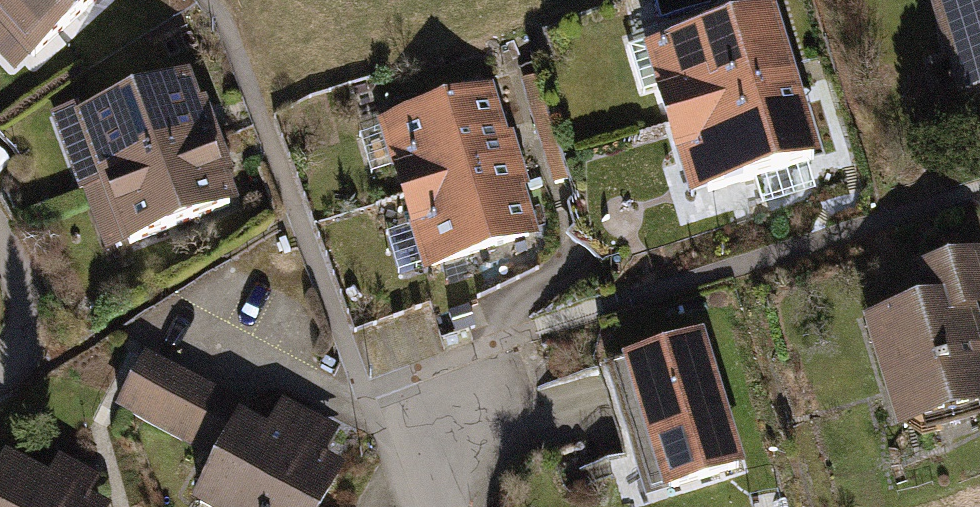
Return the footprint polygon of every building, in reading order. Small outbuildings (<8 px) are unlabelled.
[(0,5),(0,73),(13,87),(107,0),(6,0),(0,5)] [(955,111),(979,103),(979,0),(921,0),(955,111)] [(771,19),(633,60),(680,214),(817,172),(771,19)] [(197,105),(185,76),(57,129),(83,192),(218,136),(204,102),(197,105)] [(493,97),(380,129),(420,269),(534,236),(493,97)] [(233,171),(218,136),(83,192),(110,255),(237,202),(225,174),(233,171)] [(863,333),(902,453),(979,428),(979,329),(975,314),(979,313),(979,274),(976,262),(897,287),(908,319),(863,333)] [(702,343),(606,372),(646,504),(742,475),(702,343)] [(193,506),(330,506),(346,475),(322,464),(339,431),(282,403),(265,435),(236,421),(244,406),(146,357),(114,420),(212,469),(193,506)] [(0,468),(0,506),(96,506),(86,502),(97,480),(57,460),(46,482),(4,461),(0,468)]
